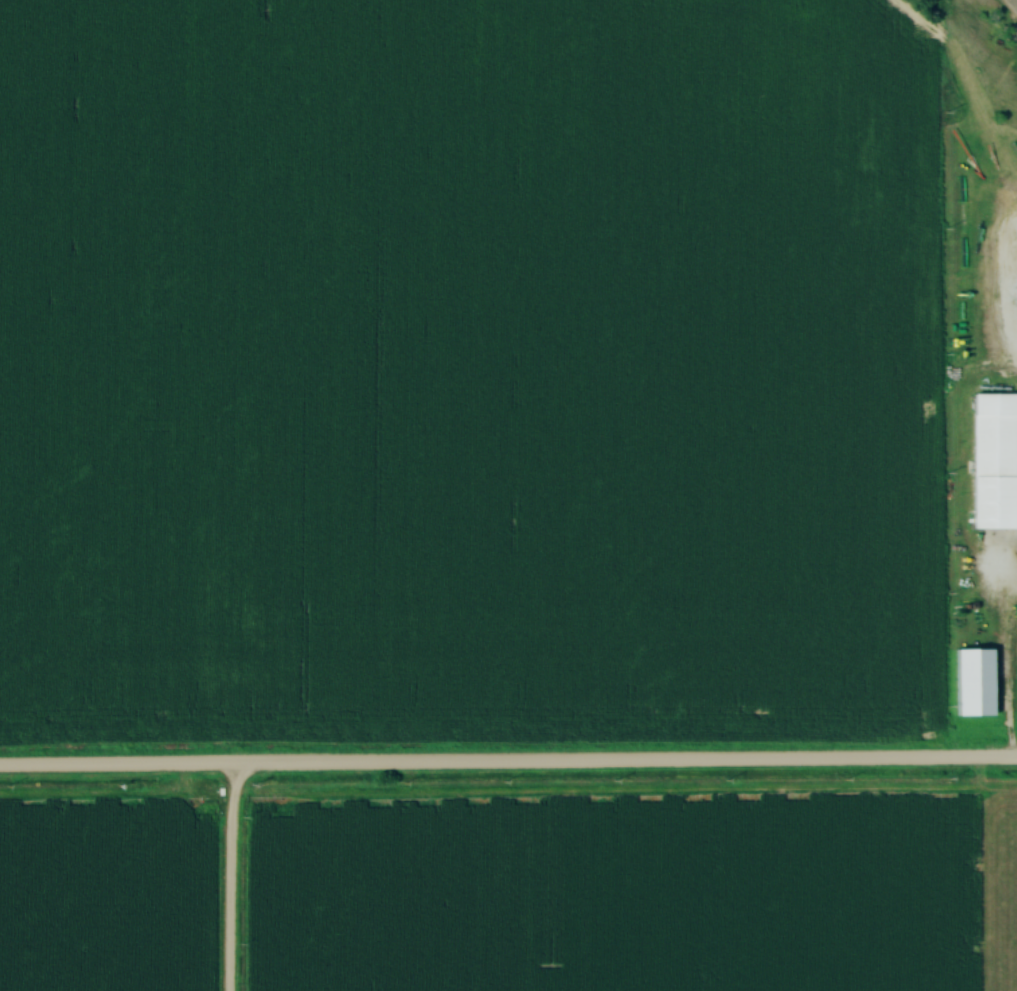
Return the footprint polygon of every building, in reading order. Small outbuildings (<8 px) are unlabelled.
[(1016,530),(1016,415),(1015,415),(1015,394),(972,394),(971,530),(1016,530)] [(992,717),(992,650),(955,650),(955,717),(992,717)]
